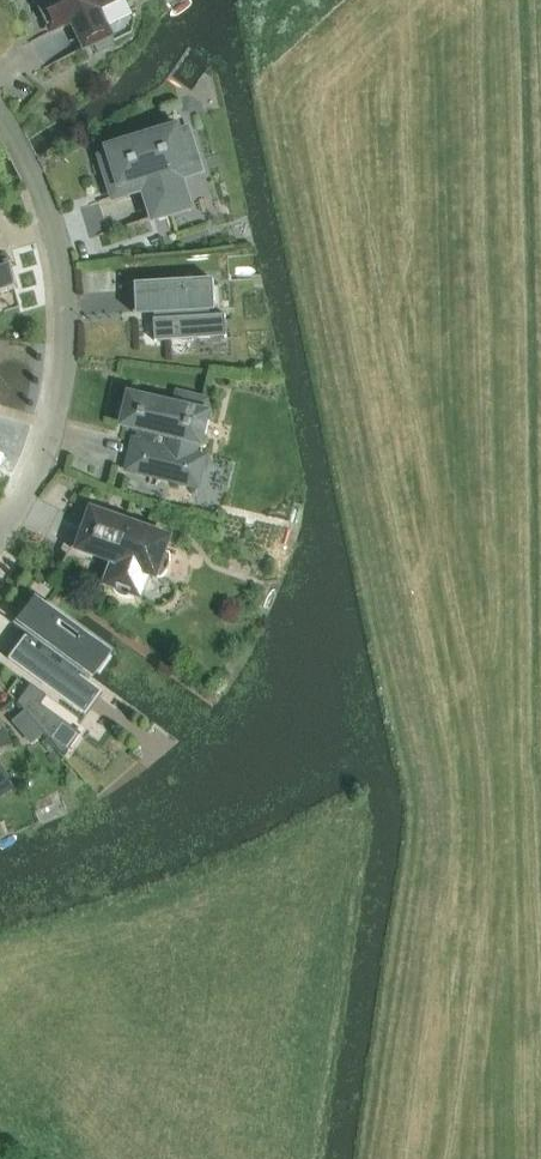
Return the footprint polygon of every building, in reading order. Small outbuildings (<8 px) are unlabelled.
[(49,33),(51,37),(72,27),(89,59),(90,59),(85,50),(112,37),(98,10),(118,0),(40,0),(34,3),(49,33)] [(111,156),(102,159),(114,199),(144,190),(154,219),(190,208),(180,178),(191,175),(188,165),(197,163),(187,131),(178,134),(177,129),(172,131),(170,126),(123,141),(124,146),(109,151),(111,156)] [(16,289),(9,268),(0,270),(0,294),(16,289)] [(136,287),(137,312),(133,313),(133,314),(158,313),(158,320),(153,320),(155,342),(227,338),(226,315),(211,316),(210,310),(219,309),(218,308),(215,308),(213,282),(136,287)] [(130,396),(123,427),(145,432),(142,444),(135,442),(128,471),(157,477),(172,480),(172,481),(198,487),(205,458),(194,456),(197,444),(201,445),(202,439),(206,440),(209,422),(206,421),(208,415),(204,414),(206,402),(178,395),(176,407),(130,396)] [(86,519),(75,550),(114,563),(106,587),(111,589),(113,592),(115,595),(118,597),(121,599),(125,599),(129,599),(132,599),(135,597),(141,599),(149,576),(161,580),(164,577),(167,574),(169,570),(170,566),(171,562),(171,558),(171,554),(175,540),(92,511),(89,520),(86,519)] [(102,693),(96,688),(87,682),(94,672),(99,675),(116,653),(54,608),(48,604),(47,605),(50,607),(47,611),(34,601),(16,626),(16,625),(14,627),(27,636),(9,661),(43,686),(43,685),(86,716),(102,693)] [(63,759),(81,733),(39,704),(46,695),(31,684),(18,704),(24,711),(44,735),(63,759)] [(44,735),(24,711),(11,722),(31,746),(44,735)] [(13,744),(13,742),(12,741),(12,740),(11,739),(11,738),(10,737),(9,736),(9,735),(8,734),(7,734),(7,733),(6,732),(5,731),(2,728),(0,726),(0,749),(13,744)] [(10,781),(0,765),(0,788),(10,781)]
